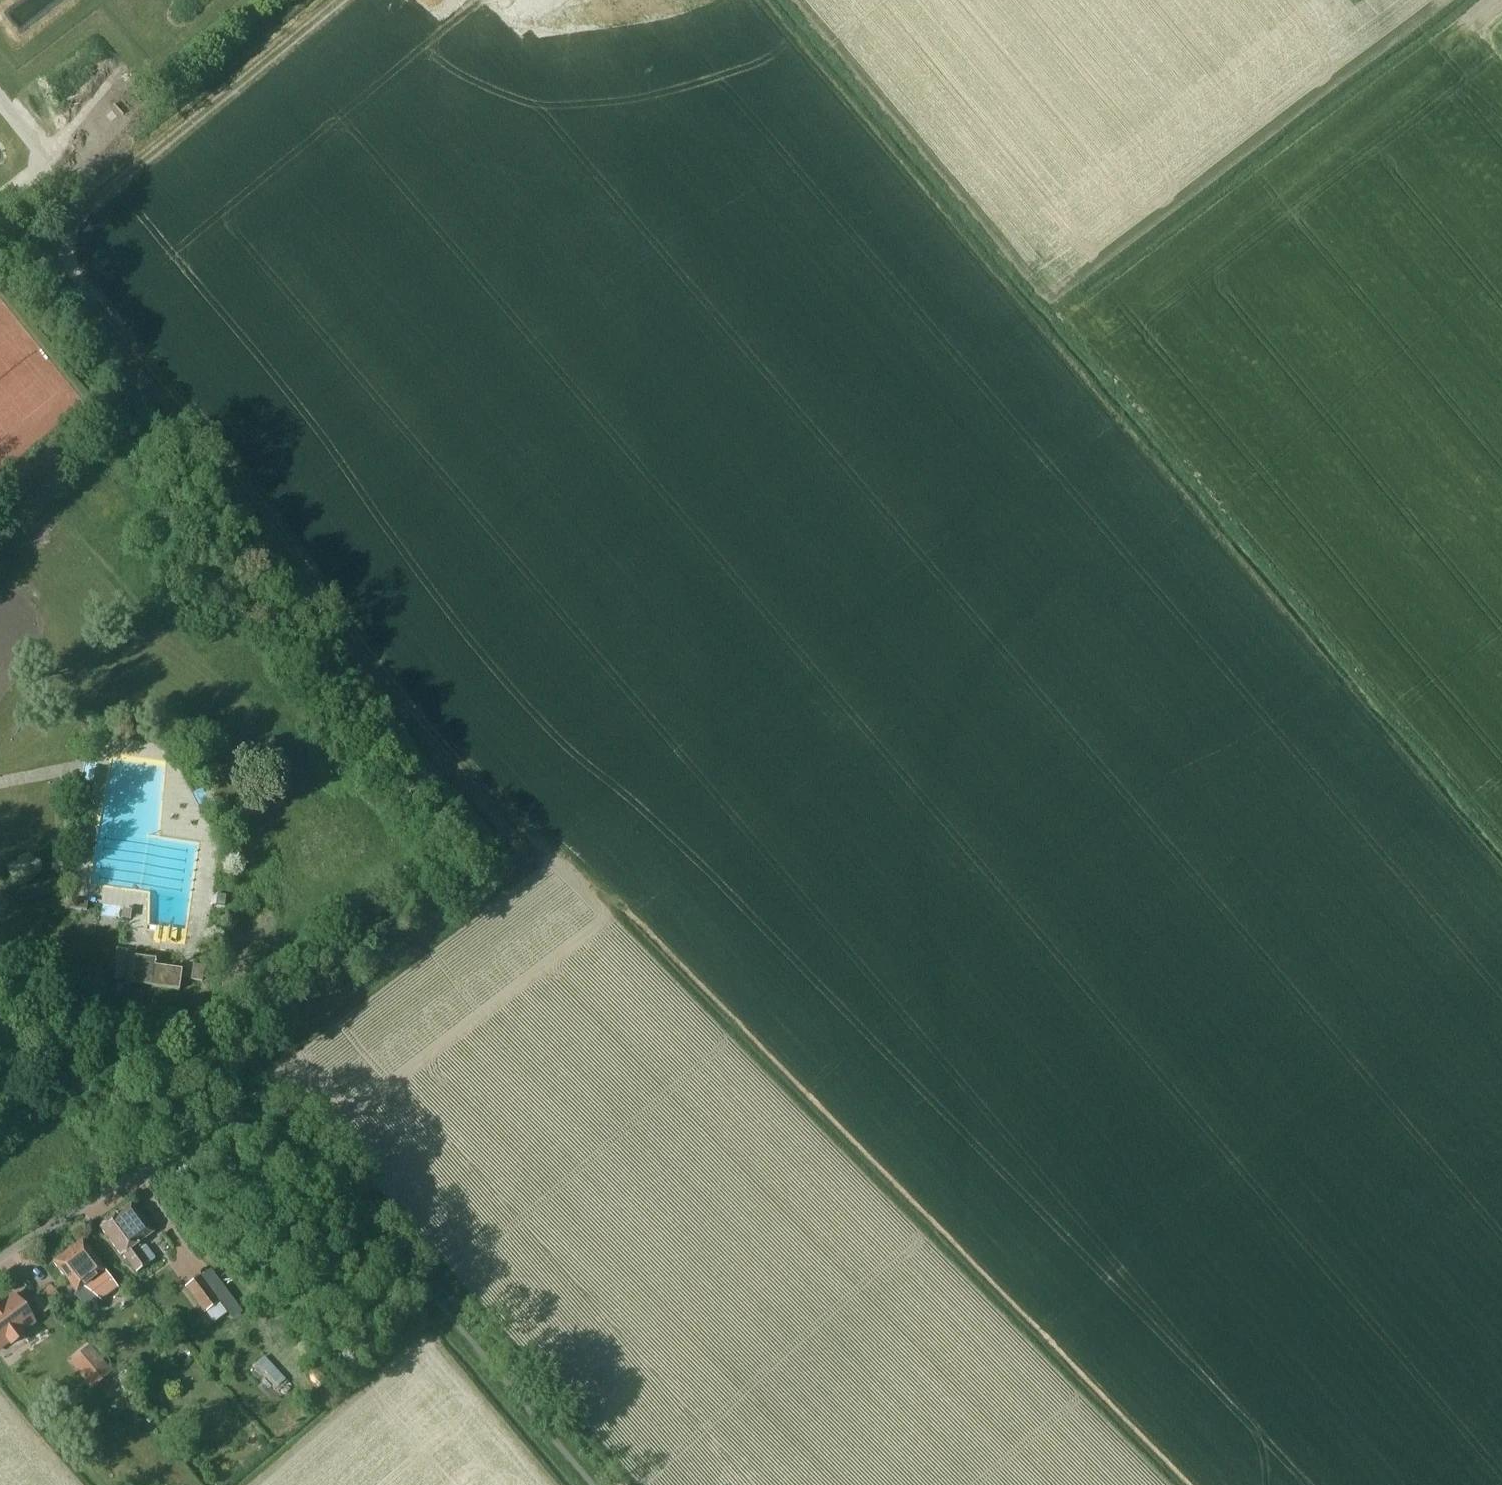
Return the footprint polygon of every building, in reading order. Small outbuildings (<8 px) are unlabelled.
[(130,984),(178,990),(181,971),(154,968),(155,959),(133,957),(130,984)] [(138,1242),(148,1234),(128,1206),(97,1228),(117,1257),(119,1255),(135,1274),(155,1259),(145,1246),(143,1248),(138,1242)] [(114,1289),(80,1241),(51,1262),(73,1292),(82,1285),(91,1292),(100,1300),(114,1289)] [(183,1286),(203,1312),(229,1293),(211,1270),(201,1277),(199,1274),(183,1286)] [(51,1307),(61,1299),(49,1285),(39,1293),(51,1307)] [(19,1330),(32,1321),(12,1294),(0,1303),(0,1344),(6,1340),(9,1344),(22,1335),(19,1330)] [(112,1373),(89,1346),(69,1363),(92,1390),(112,1373)]
